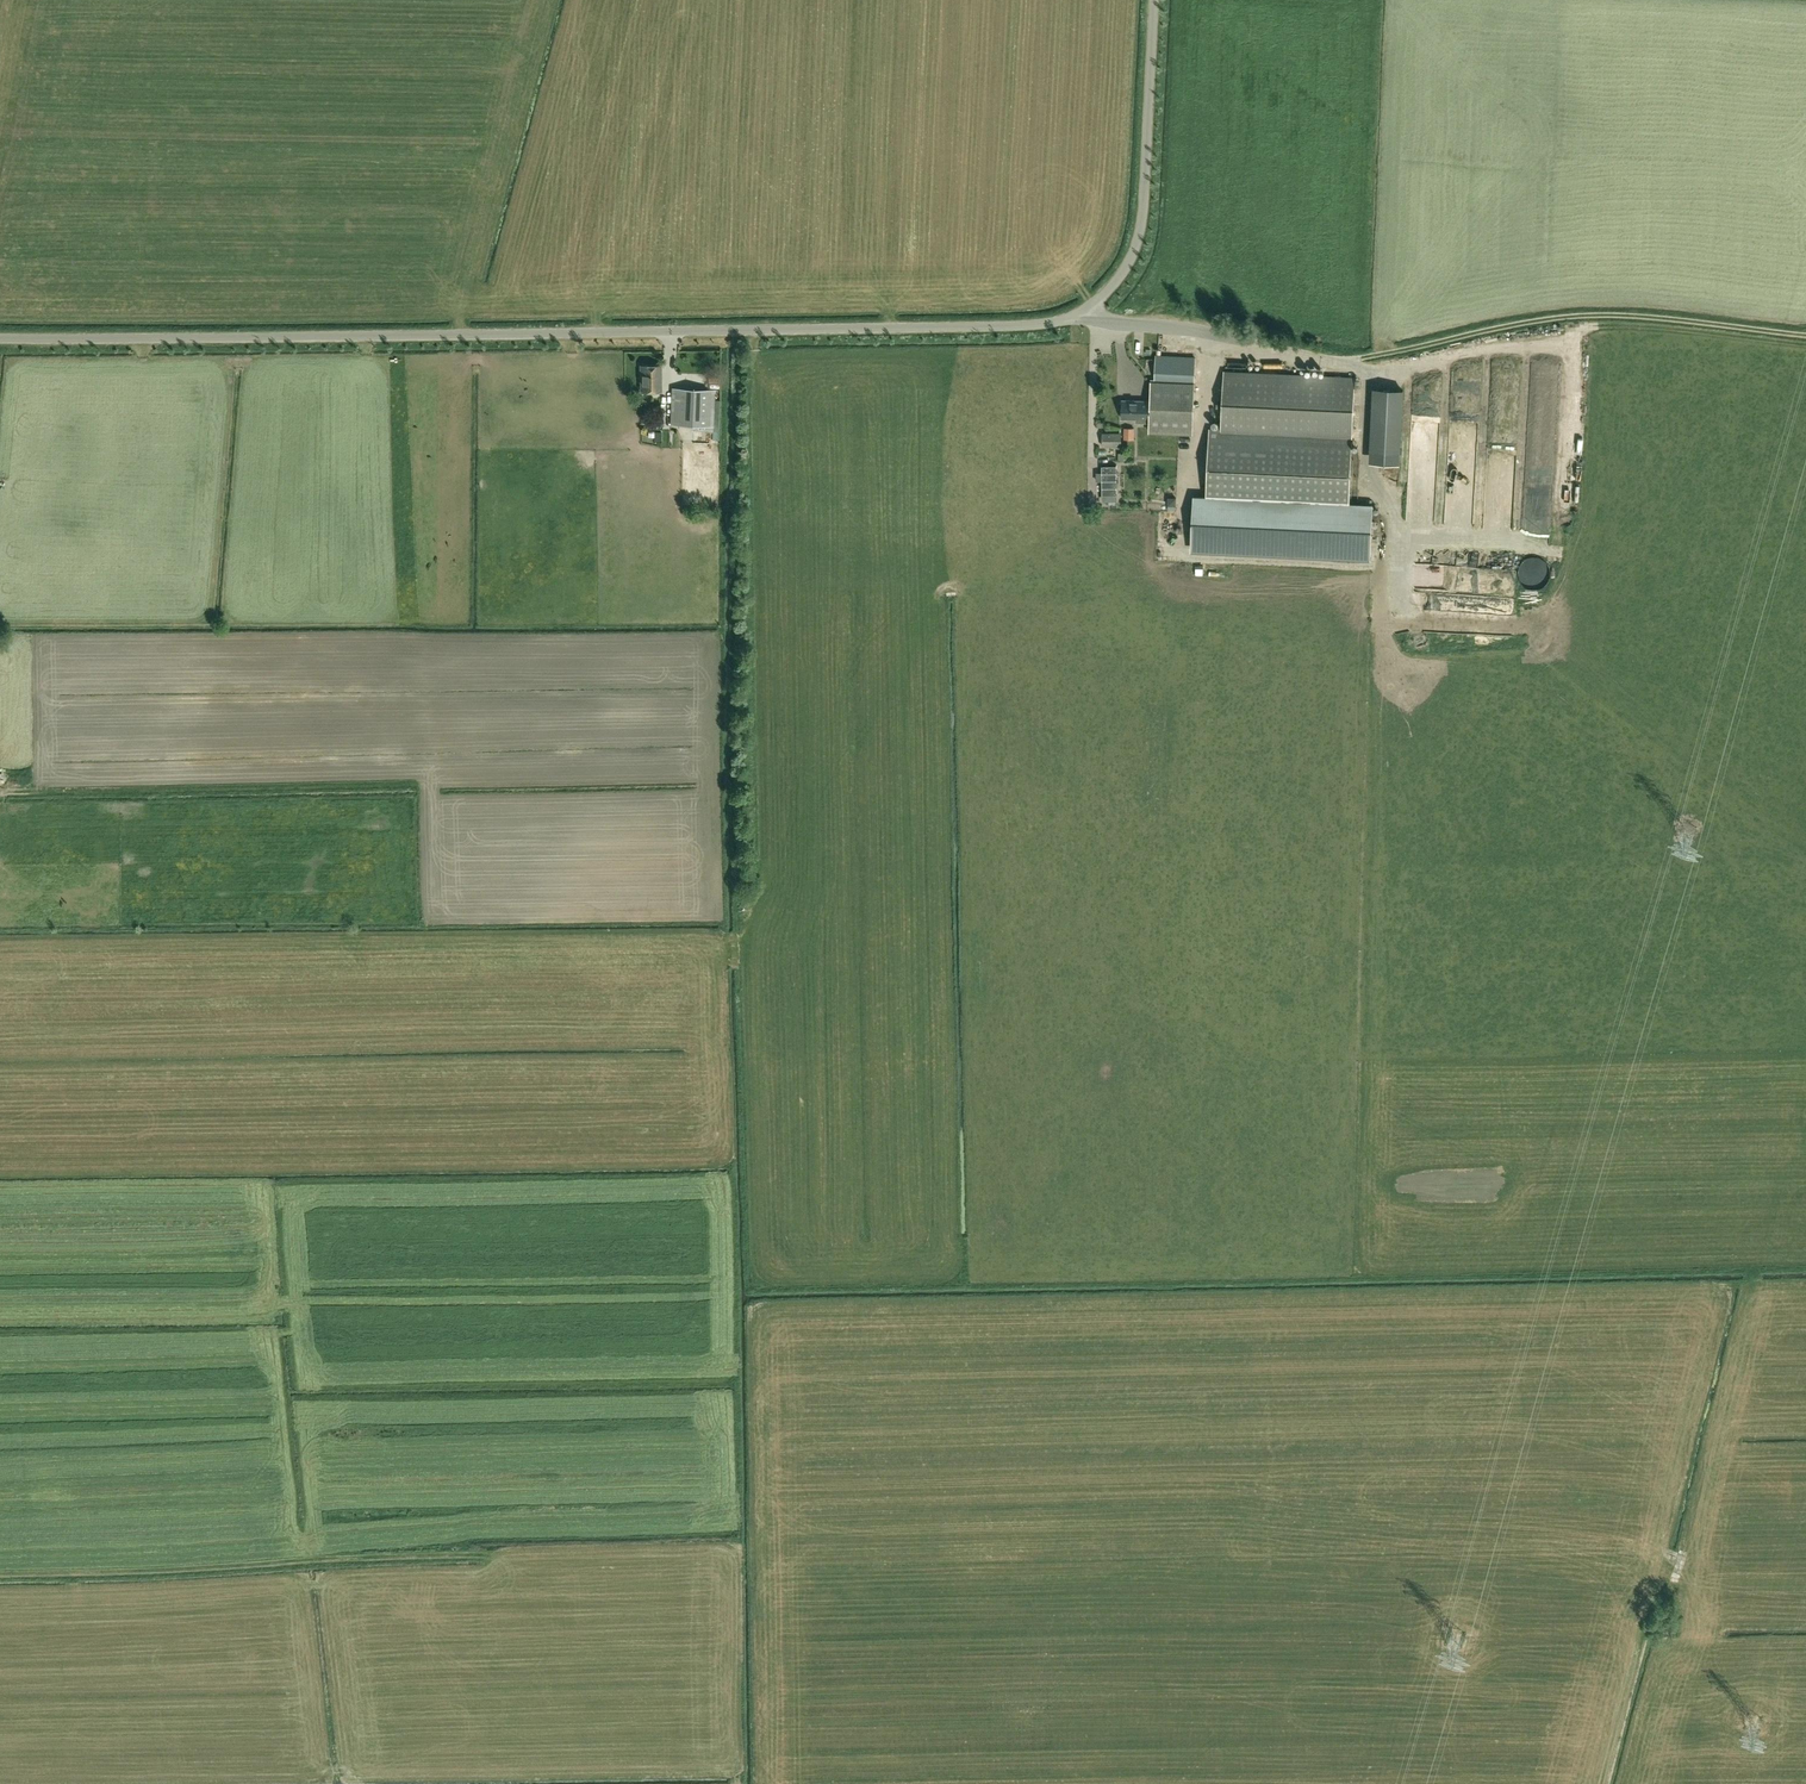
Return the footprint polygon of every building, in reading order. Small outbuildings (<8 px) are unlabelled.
[(1150,421),(1193,423),(1195,384),(1196,358),(1156,357),(1155,381),(1150,381),(1151,403),(1124,402),(1123,420),(1150,421)] [(661,391),(661,365),(641,365),(641,391),(661,391)] [(1355,385),(1355,379),(1224,373),(1221,429),(1209,428),(1204,525),(1348,532),(1353,431),(1377,432),(1376,444),(1424,447),(1426,388),(1355,385)] [(672,389),(671,426),(714,428),(715,391),(672,389)] [(1124,439),(1133,439),(1133,427),(1124,427),(1124,439)] [(1102,447),(1122,447),(1121,432),(1102,433),(1102,447)] [(1116,466),(1101,466),(1101,495),(1116,495),(1116,466)] [(1383,557),(1399,557),(1399,548),(1383,548),(1383,557)]
